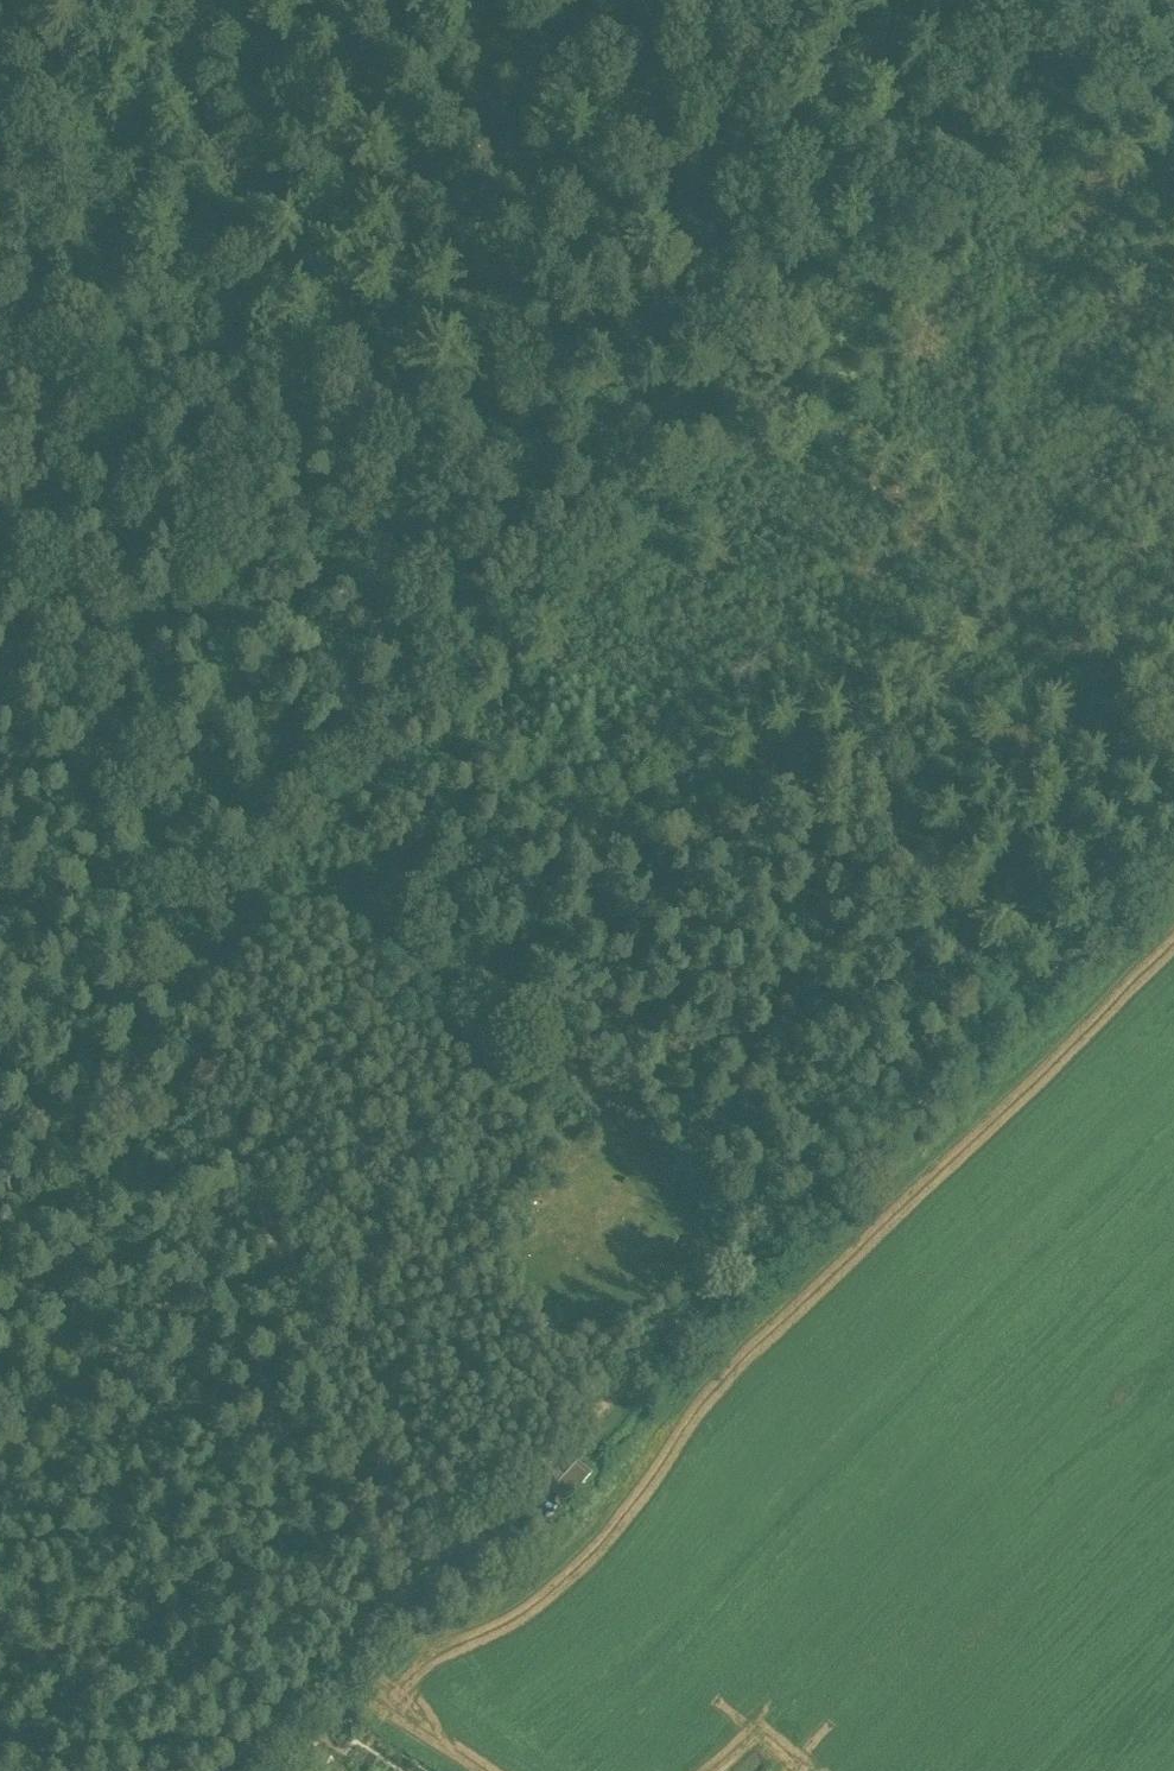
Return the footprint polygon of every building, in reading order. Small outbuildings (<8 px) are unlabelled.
[(562,1510),(593,1474),(578,1460),(550,1491),(558,1497),(553,1502),(562,1510)]
